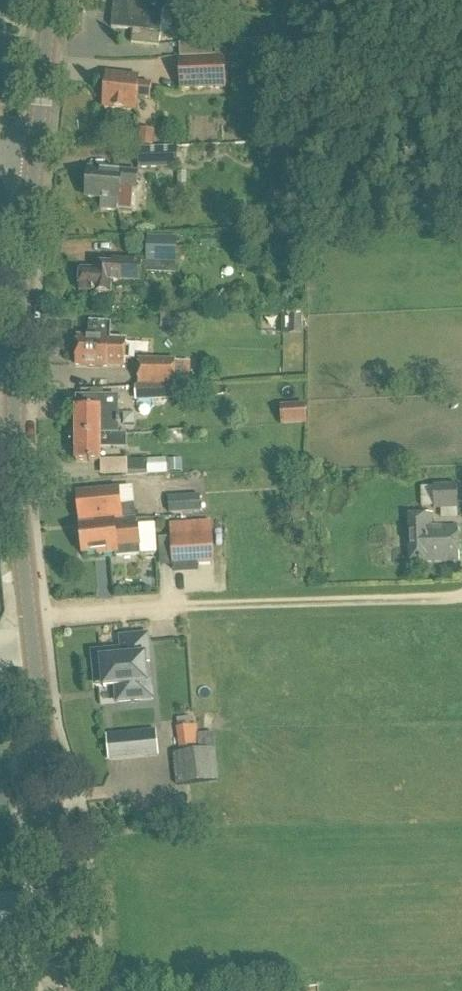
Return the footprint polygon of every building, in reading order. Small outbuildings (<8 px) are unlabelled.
[(159,46),(164,5),(164,4),(123,0),(114,0),(111,28),(132,30),(131,43),(159,46)] [(208,7),(236,9),(236,0),(208,0),(208,7)] [(179,44),(180,57),(194,57),(212,56),(212,42),(184,44),(179,44)] [(179,60),(181,90),(227,89),(226,70),(226,58),(197,59),(179,60)] [(103,108),(135,112),(137,98),(151,100),(152,85),(106,80),(103,108)] [(140,130),(138,145),(152,146),(154,131),(140,130)] [(137,148),(138,169),(178,168),(178,167),(185,167),(185,148),(178,148),(178,147),(137,148)] [(101,210),(119,211),(121,190),(138,191),(139,172),(123,170),(123,173),(89,169),(86,198),(102,199),(101,210)] [(178,172),(178,188),(188,188),(187,172),(178,172)] [(281,190),(281,201),(297,202),(297,190),(281,190)] [(146,263),(144,263),(114,261),(114,266),(97,265),(97,270),(81,269),(80,292),(95,293),(95,294),(111,295),(112,283),(142,284),(143,274),(176,276),(178,239),(148,238),(146,263)] [(174,315),(162,315),(162,325),(174,325),(174,315)] [(288,334),(302,334),(302,316),(288,316),(288,334)] [(76,366),(107,367),(107,363),(126,364),(127,341),(112,340),(113,323),(89,322),(88,338),(78,337),(76,366)] [(139,359),(139,386),(176,385),(177,360),(139,359)] [(137,387),(138,399),(173,398),(173,387),(176,387),(176,385),(139,386),(139,387),(137,387)] [(76,409),(76,435),(127,435),(127,434),(119,434),(119,397),(80,397),(80,409),(76,409)] [(281,407),(282,427),(308,425),(307,405),(281,407)] [(76,462),(101,462),(101,460),(101,449),(127,449),(127,435),(76,435),(76,462)] [(128,461),(128,476),(133,476),(148,476),(148,475),(160,474),(168,474),(168,461),(128,461)] [(182,461),(168,461),(168,474),(182,474),(182,461)] [(433,486),(434,510),(459,509),(458,485),(433,486)] [(136,486),(124,487),(125,500),(138,499),(136,486)] [(82,524),(82,526),(137,521),(135,505),(121,506),(119,489),(77,493),(80,524),(82,524)] [(176,513),(201,512),(201,509),(201,495),(169,497),(169,513),(176,513)] [(428,562),(428,563),(460,562),(458,527),(442,527),(442,528),(435,528),(435,515),(409,515),(410,529),(411,563),(428,562)] [(137,521),(82,526),(82,528),(80,528),(83,554),(98,553),(98,556),(116,554),(117,557),(140,554),(140,546),(141,546),(139,524),(137,524),(137,521)] [(170,524),(172,567),(174,567),(215,565),(213,522),(175,524),(170,524)] [(116,687),(118,703),(142,700),(140,685),(148,684),(146,663),(150,662),(148,636),(121,638),(122,650),(93,653),(96,684),(104,684),(104,688),(116,687)] [(174,753),(177,786),(210,783),(219,782),(214,731),(207,732),(199,733),(198,725),(176,727),(180,752),(174,753)] [(140,733),(142,757),(159,755),(157,731),(140,733)]
